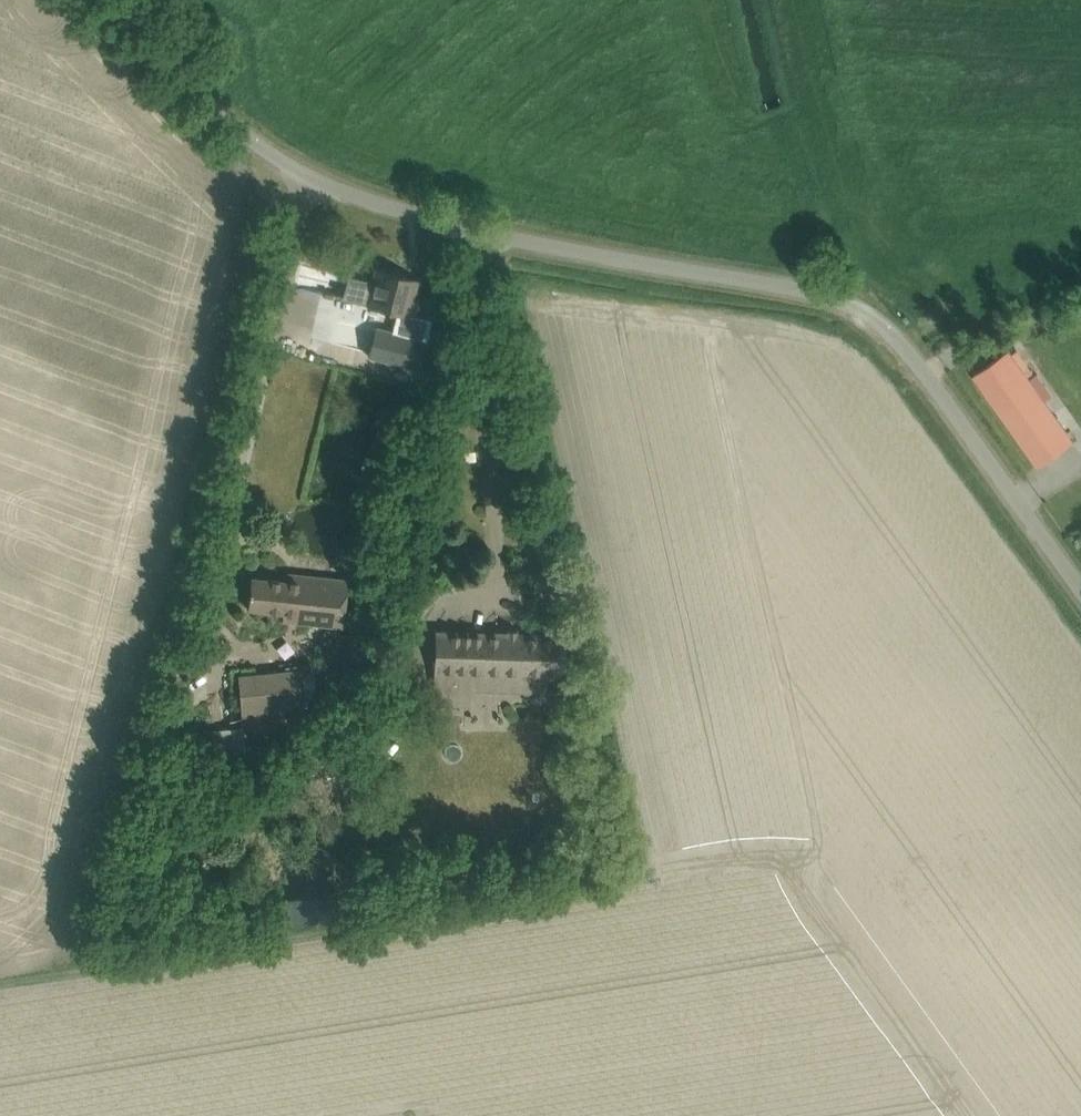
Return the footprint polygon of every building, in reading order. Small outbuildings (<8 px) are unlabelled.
[(373,281),(349,275),(343,298),(398,312),(393,330),(380,327),(372,356),(420,369),(428,340),(426,340),(432,321),(415,316),(419,298),(415,297),(418,284),(406,281),(407,277),(376,269),(373,281)] [(975,374),(1039,465),(1074,440),(1010,350),(975,374)] [(284,612),(283,620),(343,627),(348,579),(288,573),(287,581),(252,577),(248,609),(284,612)] [(563,635),(518,634),(518,630),(508,629),(508,634),(438,632),(436,701),(526,703),(526,673),(562,674),(562,657),(563,635)] [(239,675),(243,719),(304,714),(300,669),(239,675)] [(207,738),(238,739),(238,715),(208,714),(207,738)]
